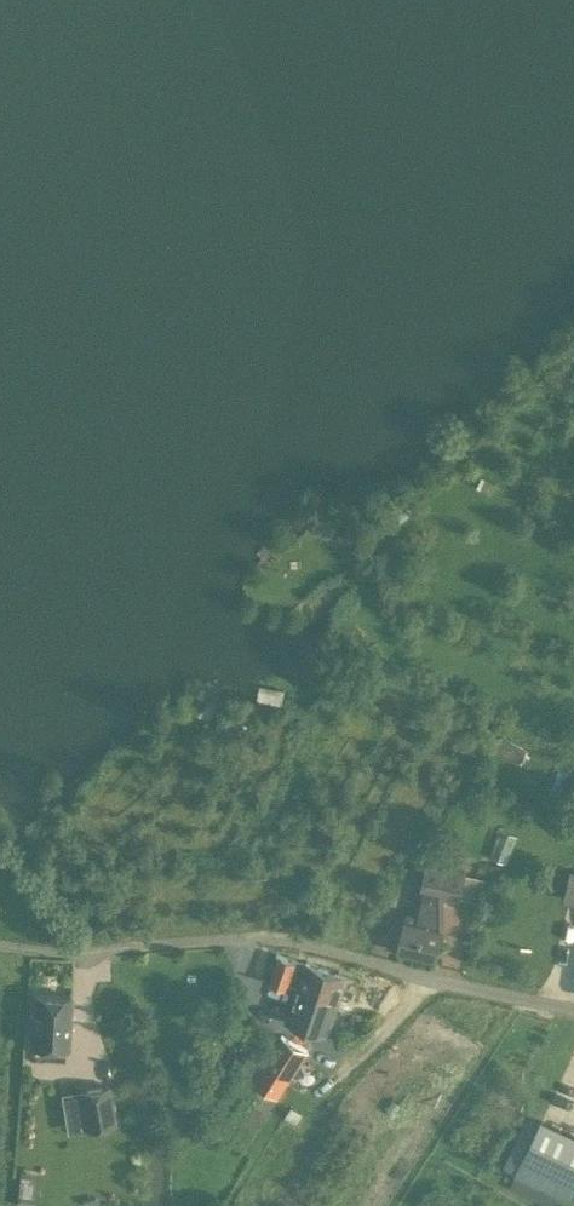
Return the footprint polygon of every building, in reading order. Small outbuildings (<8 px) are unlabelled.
[(495,484),(482,478),(478,487),(491,493),(495,484)] [(281,708),(284,692),(261,688),(258,705),(281,708)] [(228,708),(215,729),(231,738),(243,717),(228,708)] [(494,751),(520,762),(527,746),(501,735),(494,751)] [(490,856),(509,862),(518,833),(499,827),(490,856)] [(428,862),(421,891),(416,915),(408,913),(399,950),(437,959),(444,929),(444,896),(459,900),(466,871),(428,862)] [(564,899),(564,901),(573,903),(573,873),(571,872),(564,899)] [(301,978),(298,985),(287,1019),(328,1033),(347,976),(306,962),(306,963),(279,954),(269,982),(288,988),(292,975),(301,978)] [(70,1047),(73,995),(33,993),(30,1045),(70,1047)] [(283,1036),(263,1065),(288,1081),(307,1051),(283,1036)] [(288,1081),(263,1065),(220,1132),(245,1148),(258,1127),(288,1081)] [(108,1086),(80,1090),(86,1130),(115,1125),(108,1086)] [(573,1191),(573,1136),(542,1121),(516,1174),(570,1199),(573,1191)]
